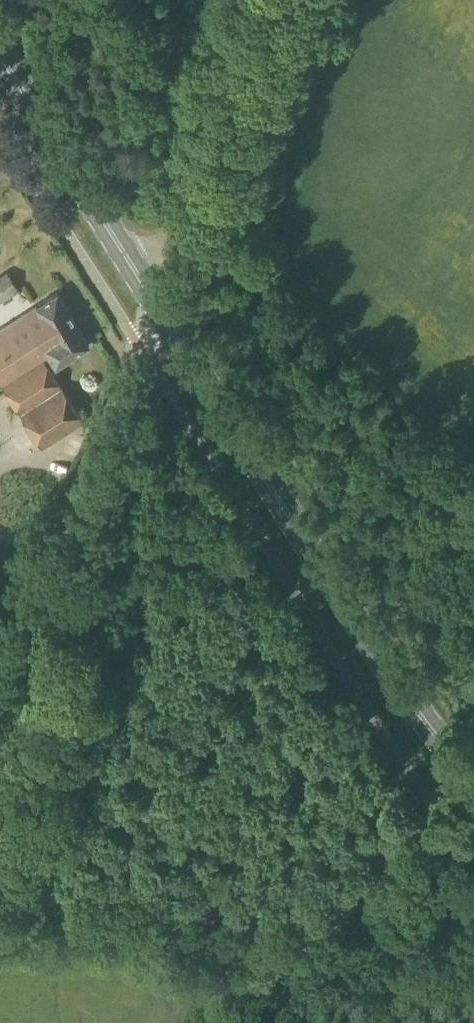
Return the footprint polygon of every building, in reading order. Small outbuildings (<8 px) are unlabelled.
[(7,272),(0,276),(0,301),(18,289),(7,272)] [(88,346),(58,293),(0,330),(0,380),(43,447),(83,422),(42,359),(49,355),(56,366),(88,346)]
